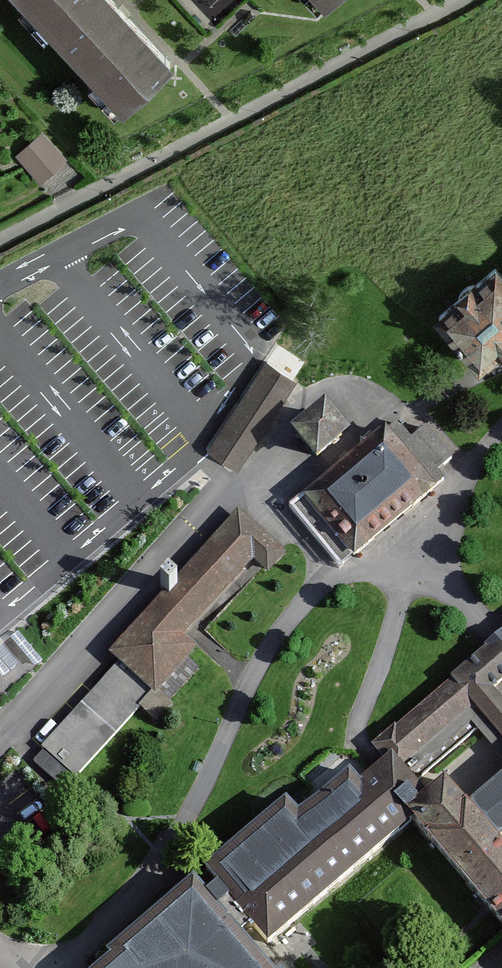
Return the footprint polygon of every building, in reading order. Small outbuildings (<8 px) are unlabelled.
[(124,104),(170,61),(112,0),(27,0),(124,104)] [(214,18),(240,0),(201,0),(214,18)] [(42,133),(18,155),(40,179),(64,157),(42,133)] [(496,272),(433,324),(480,380),(501,362),(501,279),(496,272)] [(206,454),(234,472),(238,474),(295,383),(263,363),(206,454)] [(325,393),(289,423),(317,455),(352,425),(325,393)] [(430,418),(410,435),(397,419),(387,428),(383,424),(289,505),(343,567),(445,479),(437,469),(459,451),(430,418)] [(286,551),(234,505),(210,532),(106,652),(116,660),(30,759),(67,791),(140,707),(156,721),(201,669),(191,660),(286,551)] [(411,820),(501,929),(501,847),(495,839),(501,833),(501,766),(460,801),(438,775),(420,790),(414,782),(480,727),(501,754),(501,701),(490,686),(501,677),(501,630),(371,742),(387,761),(372,775),(411,820)] [(411,820),(372,775),(360,785),(350,773),(299,816),(286,803),(207,871),(211,876),(197,887),(239,937),(253,925),(269,943),(411,820)] [(193,883),(108,955),(112,960),(101,967),(266,967),(239,937),(197,887),(193,883)]
